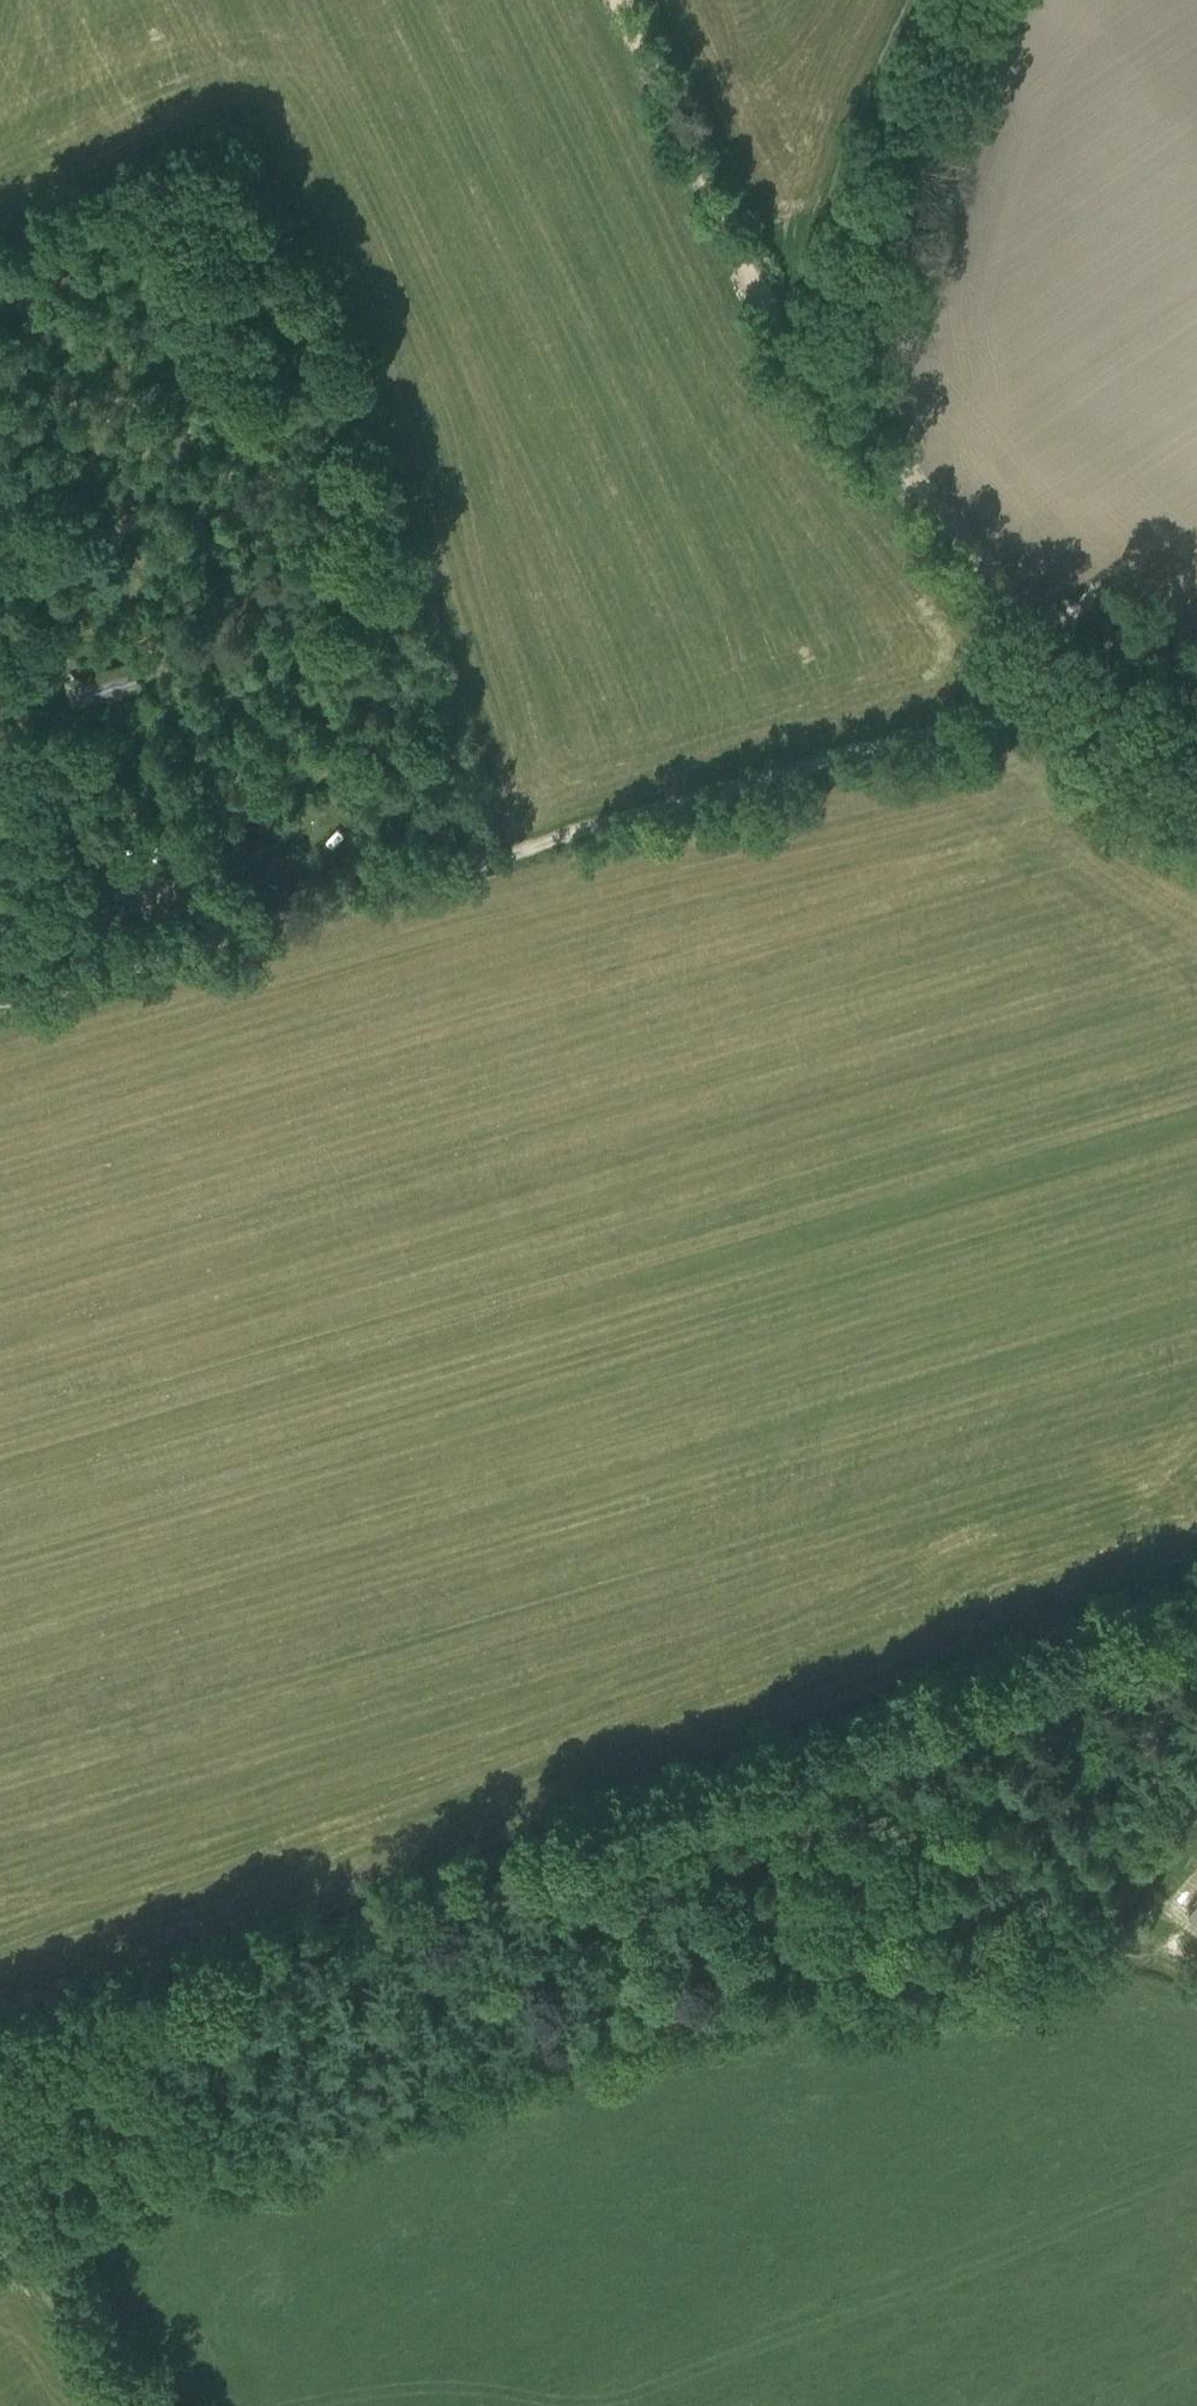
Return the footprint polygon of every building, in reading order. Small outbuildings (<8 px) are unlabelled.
[(133,687),(126,665),(103,671),(104,674),(71,683),(76,701),(109,691),(110,694),(133,687)] [(1188,1908),(1196,1915),(1196,1896),(1188,1908)]
